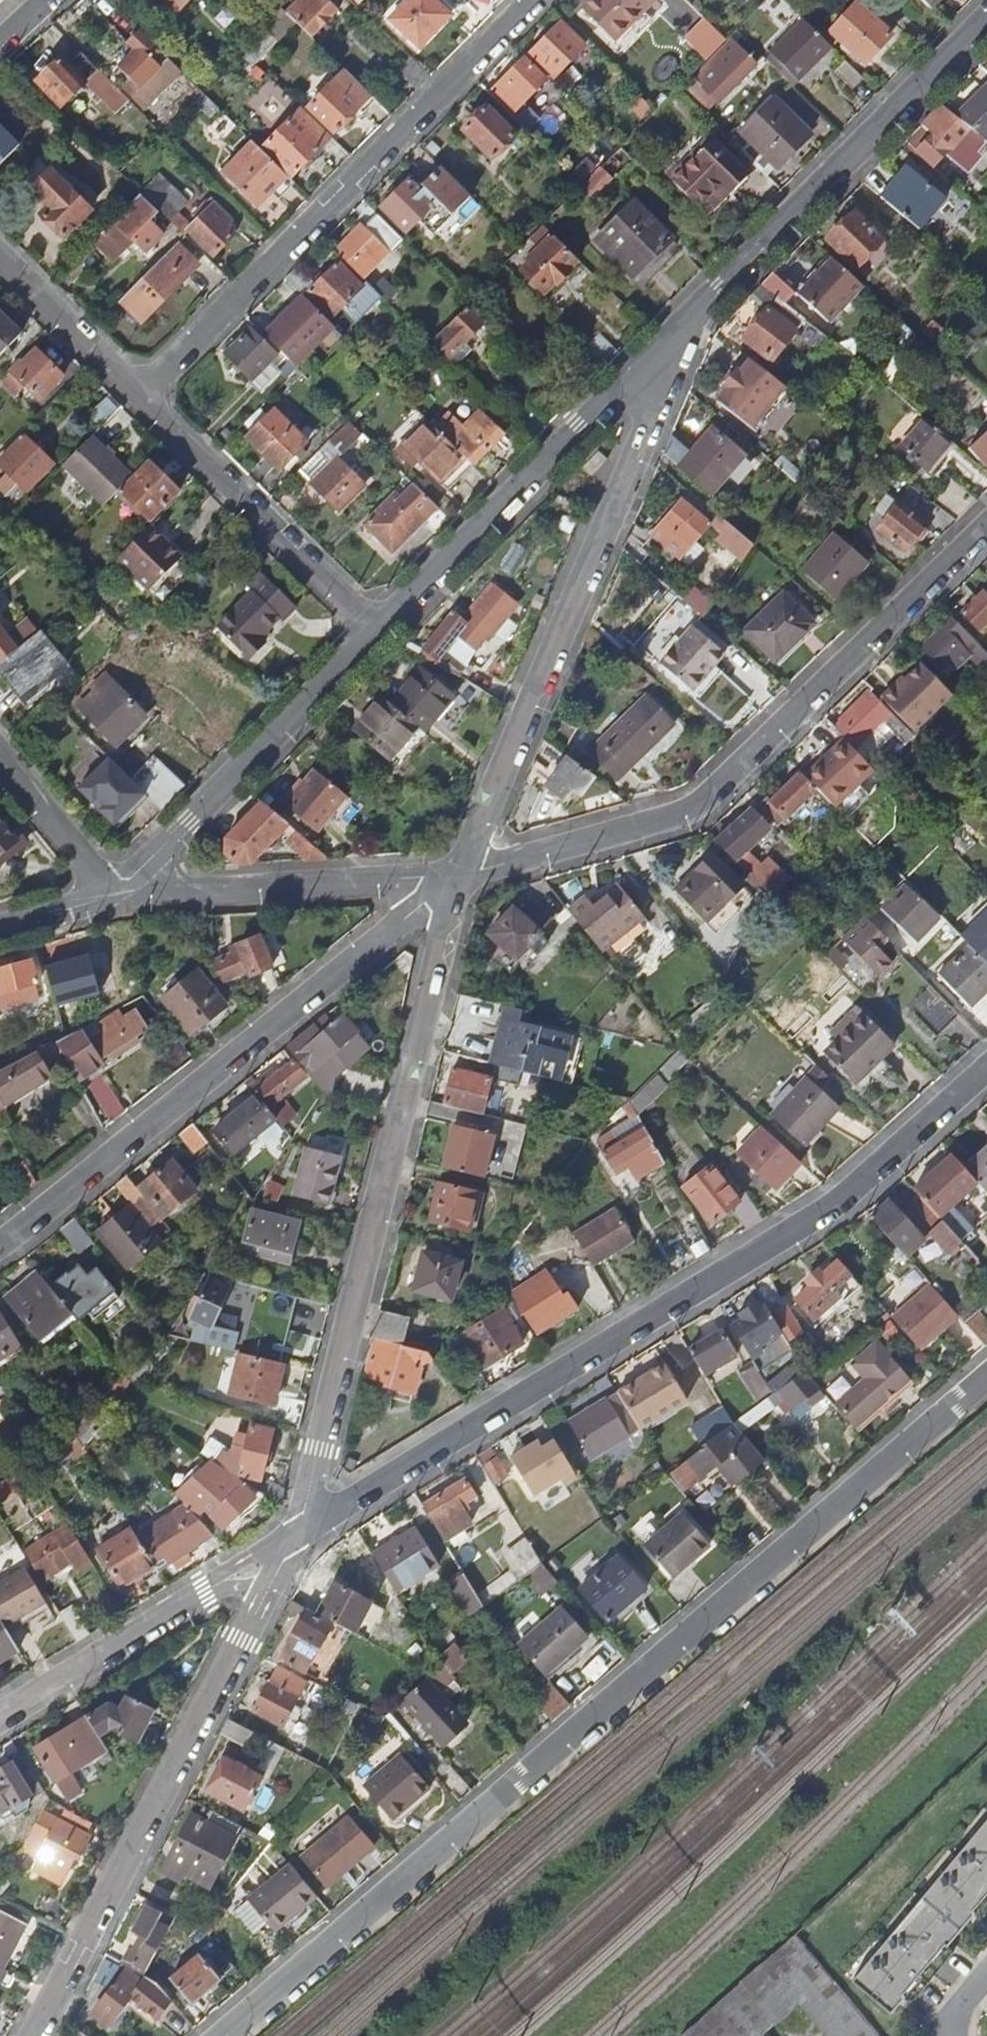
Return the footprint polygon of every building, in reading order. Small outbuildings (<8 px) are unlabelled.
[(176,13),(189,0),(163,0),(176,13)] [(278,20),(285,13),(273,0),(259,0),(258,1),(278,20)] [(312,39),(338,12),(325,0),(298,0),(285,13),(312,39)] [(390,19),(419,47),(449,16),(432,0),(408,0),(390,19)] [(583,9),(615,41),(656,0),(592,0),(583,9)] [(923,3),(929,9),(938,0),(920,0),(923,3)] [(857,2),(831,29),(867,62),(892,34),(857,2)] [(706,62),(727,41),(704,19),(684,40),(706,62)] [(804,19),(770,53),(799,81),(833,47),(804,19)] [(561,24),(530,54),(555,78),(584,47),(561,24)] [(122,71),(130,80),(122,88),(143,108),(173,79),(194,101),(203,92),(161,50),(140,29),(127,42),(135,50),(122,63),(122,71)] [(265,34),(245,54),(254,63),(274,42),(265,34)] [(732,42),(695,80),(717,102),(718,103),(756,66),(732,42)] [(61,56),(35,81),(60,107),(61,106),(83,86),(86,83),(113,112),(127,99),(80,52),(72,60),(77,66),(73,69),(61,56)] [(765,58),(794,86),(799,81),(770,53),(765,58)] [(396,72),(417,91),(431,77),(410,57),(396,72)] [(545,80),(525,59),(503,80),(507,84),(492,98),(510,115),(545,80)] [(835,71),(853,89),(864,77),(846,60),(835,71)] [(345,70),(308,107),(333,133),(358,108),(361,113),(375,100),(345,70)] [(687,88),(709,110),(717,102),(695,80),(687,88)] [(83,86),(61,106),(69,114),(91,94),(83,86)] [(986,141),(986,87),(958,116),(986,141)] [(194,101),(211,119),(220,109),(205,95),(203,92),(194,101)] [(740,131),(777,167),(800,144),(792,136),(804,126),(776,97),(740,131)] [(945,154),(971,177),(986,159),(980,154),(986,146),(986,141),(958,116),(942,102),(922,121),(920,123),(932,133),(924,142),(912,132),(903,141),(920,156),(921,154),(935,165),(945,154)] [(487,107),(461,131),(490,161),(515,137),(487,107)] [(302,110),(265,148),(293,177),(331,138),(302,110)] [(23,143),(0,119),(0,165),(23,143)] [(731,140),(768,177),(777,167),(740,131),(731,140)] [(709,136),(667,178),(708,217),(748,175),(709,136)] [(255,144),(225,174),(259,207),(288,177),(255,144)] [(408,180),(380,209),(407,235),(434,206),(438,209),(441,206),(453,217),(471,198),(440,167),(421,186),(423,187),(419,191),(408,180)] [(881,196),(920,229),(946,199),(912,170),(897,187),(891,183),(881,196)] [(90,212),(49,171),(30,189),(48,207),(39,216),(61,239),(90,212)] [(160,176),(141,194),(148,202),(159,190),(161,193),(169,186),(160,176)] [(148,202),(184,237),(189,233),(213,258),(236,234),(220,219),(226,213),(217,204),(216,205),(213,202),(208,206),(206,205),(195,216),(199,221),(192,228),(178,215),(188,204),(169,186),(161,193),(159,190),(148,202)] [(129,187),(114,201),(122,209),(137,195),(129,187)] [(139,197),(90,244),(109,264),(131,243),(143,256),(163,237),(149,225),(158,215),(139,197)] [(635,202),(600,238),(639,276),(674,240),(635,202)] [(855,211),(828,237),(858,266),(885,240),(855,211)] [(360,226),(336,252),(363,278),(400,239),(377,216),(363,230),(360,226)] [(543,225),(533,236),(541,243),(549,236),(552,234),(543,225)] [(527,259),(539,271),(531,279),(546,294),(557,282),(559,285),(573,270),(571,268),(578,260),(555,237),(553,240),(549,236),(541,243),(527,259)] [(175,246),(120,300),(140,321),(195,265),(175,246)] [(800,293),(829,319),(864,285),(835,259),(800,293)] [(315,288),(307,296),(331,320),(343,309),(353,319),(368,304),(378,293),(374,289),(368,283),(364,286),(340,263),(315,288)] [(296,269),(286,279),(304,297),(305,298),(307,296),(315,288),(296,269)] [(761,283),(778,296),(787,303),(795,292),(771,273),(761,283)] [(378,293),(386,301),(396,291),(383,279),(374,289),(378,293)] [(387,302),(386,301),(378,293),(368,304),(373,309),(380,304),(382,306),(387,302)] [(778,296),(745,340),(775,362),(806,318),(787,303),(778,296)] [(304,297),(265,336),(286,357),(295,366),(334,327),(305,298),(304,297)] [(468,308),(431,346),(436,350),(441,347),(451,357),(465,343),(484,324),(468,308)] [(20,335),(0,315),(0,356),(20,335)] [(936,318),(925,328),(933,337),(944,326),(936,318)] [(225,355),(261,391),(280,372),(275,368),(286,357),(265,336),(254,326),(225,355)] [(589,347),(608,366),(622,352),(603,333),(589,347)] [(451,357),(457,363),(471,349),(465,343),(451,357)] [(8,371),(38,401),(62,377),(34,350),(17,369),(13,366),(8,371)] [(753,427),(786,386),(751,358),(741,370),(737,367),(724,384),(728,387),(718,399),(753,427)] [(769,437),(794,413),(783,401),(757,425),(769,437)] [(275,410),(247,439),(281,471),(308,444),(275,410)] [(437,429),(474,465),(504,433),(481,411),(466,426),(453,413),(437,429)] [(924,416),(899,446),(928,471),(953,441),(924,416)] [(397,452),(413,468),(420,460),(449,490),(474,465),(437,429),(428,420),(397,452)] [(349,422),(330,441),(341,452),(360,433),(349,422)] [(664,453),(713,494),(746,456),(713,427),(699,445),(703,449),(696,456),(692,452),(672,435),(664,453)] [(985,432),(968,449),(984,464),(986,467),(986,430),(985,432)] [(24,435),(0,461),(0,465),(5,472),(0,478),(0,488),(5,493),(16,482),(25,491),(52,463),(24,435)] [(61,466),(102,506),(118,491),(130,479),(89,438),(61,466)] [(699,445),(692,452),(696,456),(703,449),(699,445)] [(313,484),(339,511),(366,484),(339,458),(333,464),(319,449),(300,469),(315,483),(313,484)] [(118,491),(151,524),(182,494),(148,461),(130,479),(118,491)] [(949,477),(932,502),(957,522),(979,501),(949,477)] [(396,495),(366,526),(394,553),(423,522),(420,518),(434,504),(416,486),(402,500),(396,495)] [(691,491),(654,535),(682,559),(713,524),(723,534),(718,539),(743,562),(754,545),(691,491)] [(899,502),(878,529),(905,550),(916,537),(922,542),(930,532),(924,527),(927,523),(899,502)] [(10,522),(8,520),(0,513),(0,530),(10,522)] [(116,559),(144,588),(176,556),(148,527),(116,559)] [(840,536),(807,575),(835,598),(868,559),(840,536)] [(297,608),(261,572),(247,587),(251,593),(217,629),(249,660),(265,645),(260,639),(279,620),(283,623),(297,608)] [(668,586),(689,604),(703,591),(680,572),(668,586)] [(182,578),(156,610),(164,616),(189,584),(182,578)] [(420,655),(434,663),(457,636),(476,651),(486,640),(488,642),(519,605),(493,583),(463,620),(454,613),(420,655)] [(961,613),(979,632),(986,624),(986,595),(983,591),(961,613)] [(786,594),(748,632),(777,661),(816,623),(786,594)] [(690,618),(656,658),(689,686),(723,647),(690,618)] [(920,648),(942,672),(950,664),(955,669),(969,656),(985,673),(986,671),(986,654),(952,618),(920,648)] [(28,625),(14,638),(21,646),(36,634),(28,625)] [(16,650),(0,630),(0,663),(16,650)] [(27,699),(66,667),(37,633),(36,634),(21,646),(16,650),(0,663),(0,665),(27,699)] [(447,656),(439,666),(459,677),(464,670),(447,656)] [(893,686),(881,698),(914,732),(953,695),(922,664),(896,689),(893,686)] [(423,671),(392,705),(419,727),(424,732),(454,697),(423,671)] [(131,699),(106,674),(93,688),(97,691),(79,708),(105,735),(106,733),(111,739),(126,725),(121,719),(134,705),(129,701),(131,699)] [(844,737),(868,762),(881,748),(885,752),(888,748),(900,761),(913,755),(925,743),(914,732),(881,698),(871,688),(840,718),(844,722),(837,730),(844,737)] [(646,696),(591,751),(619,780),(675,725),(646,696)] [(384,697),(356,730),(391,760),(419,727),(392,705),(384,697)] [(837,807),(875,770),(868,762),(844,737),(805,775),(818,788),(837,807)] [(146,793),(161,809),(184,787),(152,756),(131,779),(146,793)] [(146,793),(131,779),(109,757),(79,788),(94,803),(98,798),(105,805),(100,809),(115,824),(146,793)] [(569,757),(546,787),(564,802),(572,789),(582,796),(596,778),(569,757)] [(303,761),(274,797),(306,823),(336,788),(303,761)] [(748,794),(779,826),(788,818),(792,822),(807,806),(803,802),(818,788),(805,775),(802,771),(771,801),(757,786),(748,794)] [(263,803),(227,840),(226,852),(238,863),(252,862),(289,825),(263,803)] [(967,821),(975,829),(986,818),(986,807),(985,805),(967,821)] [(718,840),(763,887),(774,877),(747,848),(755,842),(749,835),(765,820),(754,808),(718,840)] [(15,843),(0,822),(0,856),(15,843)] [(286,840),(307,859),(329,857),(295,830),(286,840)] [(682,889),(711,919),(745,887),(715,857),(682,889)] [(570,906),(605,951),(632,929),(648,916),(622,881),(593,903),(585,893),(570,906)] [(907,884),(883,910),(917,943),(940,916),(907,884)] [(745,887),(711,919),(718,927),(739,906),(744,912),(757,900),(745,887)] [(514,907),(491,933),(513,953),(521,945),(526,949),(542,932),(537,927),(551,912),(533,896),(519,911),(514,907)] [(648,916),(632,929),(639,937),(655,924),(648,916)] [(844,939),(880,977),(903,954),(867,918),(844,939)] [(47,942),(54,967),(73,960),(67,937),(47,942)] [(260,938),(230,947),(232,954),(217,959),(218,972),(222,976),(247,969),(249,976),(271,970),(260,938)] [(826,953),(840,967),(848,959),(835,945),(826,953)] [(940,975),(968,1002),(986,983),(986,962),(971,945),(940,975)] [(33,985),(38,983),(31,961),(0,971),(0,995),(33,985)] [(199,972),(163,1001),(191,1035),(227,1007),(199,972)] [(908,1006),(937,1036),(960,1013),(931,984),(908,1006)] [(0,995),(0,1009),(37,997),(33,985),(0,995)] [(505,1004),(502,1018),(510,1021),(510,1020),(514,1006),(505,1004)] [(838,1040),(826,1051),(855,1082),(896,1043),(860,1005),(845,1019),(852,1026),(838,1040)] [(514,1006),(510,1020),(527,1024),(531,1010),(514,1006)] [(100,1062),(147,1030),(135,1013),(123,1021),(118,1013),(98,1027),(103,1034),(88,1044),(80,1030),(74,1033),(55,1043),(63,1056),(64,1058),(79,1082),(103,1070),(99,1063),(100,1062)] [(356,1033),(344,1018),(323,1034),(317,1026),(290,1048),(297,1058),(307,1072),(309,1074),(322,1093),(328,1094),(332,1077),(357,1056),(345,1042),(356,1033)] [(502,1018),(495,1046),(504,1049),(510,1021),(502,1018)] [(845,1019),(832,1032),(838,1040),(852,1026),(845,1019)] [(510,1020),(552,1034),(553,1030),(527,1024),(510,1020)] [(495,1046),(490,1065),(495,1066),(522,1072),(556,1080),(563,1052),(549,1047),(552,1034),(510,1021),(504,1049),(495,1046)] [(47,1030),(29,1041),(36,1053),(55,1043),(47,1030)] [(553,1030),(552,1034),(568,1039),(570,1033),(553,1030)] [(552,1034),(549,1047),(563,1052),(568,1039),(552,1034)] [(36,1053),(45,1067),(63,1056),(55,1043),(36,1053)] [(681,1049),(661,1068),(671,1077),(691,1058),(681,1049)] [(297,1058),(254,1091),(256,1093),(266,1107),(309,1074),(307,1072),(297,1058)] [(823,1064),(774,1111),(806,1143),(843,1107),(822,1087),(834,1075),(823,1064)] [(495,1066),(492,1079),(518,1086),(522,1072),(495,1066)] [(22,1093),(7,1068),(0,1071),(0,1106),(22,1093)] [(384,1079),(347,1070),(337,1096),(378,1104),(384,1079)] [(453,1070),(444,1106),(501,1120),(504,1111),(490,1107),(489,1112),(484,1110),(492,1079),(453,1070)] [(103,1076),(87,1083),(114,1124),(127,1113),(103,1076)] [(256,1093),(212,1128),(231,1152),(275,1119),(266,1107),(256,1093)] [(626,1107),(612,1118),(620,1131),(641,1118),(630,1098),(624,1104),(626,1107)] [(81,1117),(94,1140),(107,1130),(94,1109),(81,1117)] [(182,1134),(197,1153),(209,1144),(194,1124),(182,1134)] [(454,1124),(444,1167),(485,1177),(494,1135),(454,1124)] [(603,1152),(612,1168),(625,1159),(631,1168),(636,1177),(664,1160),(645,1125),(619,1142),(611,1130),(599,1138),(606,1149),(603,1152)] [(740,1153),(777,1188),(802,1161),(765,1127),(740,1153)] [(304,1146),(292,1198),(328,1206),(340,1155),(304,1146)] [(966,1170),(979,1184),(986,1193),(986,1151),(966,1170)] [(915,1190),(921,1197),(965,1245),(967,1247),(972,1241),(968,1236),(973,1231),(952,1208),(979,1184),(966,1170),(953,1156),(915,1190)] [(177,1160),(144,1188),(168,1216),(201,1189),(177,1160)] [(684,1186),(712,1222),(733,1206),(748,1229),(765,1219),(746,1191),(738,1196),(712,1164),(684,1186)] [(442,1184),(433,1223),(471,1233),(480,1193),(442,1184)] [(873,1218),(908,1257),(932,1235),(950,1253),(957,1246),(961,1250),(965,1245),(921,1197),(901,1215),(890,1203),(873,1218)] [(104,1230),(133,1267),(162,1244),(133,1208),(104,1230)] [(575,1234),(594,1265),(636,1240),(616,1208),(575,1234)] [(301,1225),(252,1213),(242,1255),(292,1267),(301,1225)] [(62,1230),(83,1255),(95,1245),(76,1219),(62,1230)] [(682,1235),(697,1261),(715,1249),(700,1224),(682,1235)] [(462,1263),(426,1255),(416,1291),(454,1300),(462,1263)] [(840,1261),(798,1300),(810,1314),(853,1276),(840,1261)] [(50,1288),(72,1315),(78,1323),(91,1313),(96,1319),(101,1315),(119,1300),(115,1296),(118,1293),(98,1269),(89,1277),(81,1267),(69,1277),(67,1275),(50,1288)] [(580,1308),(570,1292),(565,1295),(549,1269),(514,1292),(522,1317),(523,1318),(526,1317),(538,1336),(580,1308)] [(8,1300),(40,1341),(72,1315),(50,1288),(39,1274),(8,1300)] [(230,1291),(209,1282),(201,1298),(196,1296),(186,1319),(193,1322),(189,1330),(196,1332),(193,1345),(233,1354),(237,1336),(211,1330),(230,1291)] [(848,1293),(859,1305),(870,1295),(859,1283),(848,1293)] [(893,1316),(923,1349),(960,1315),(932,1283),(893,1316)] [(119,1300),(101,1315),(106,1321),(125,1306),(119,1300)] [(758,1300),(741,1312),(745,1319),(735,1326),(754,1358),(770,1348),(766,1342),(783,1330),(773,1314),(767,1305),(763,1307),(758,1300)] [(787,1306),(773,1314),(783,1330),(790,1342),(804,1333),(787,1306)] [(24,1346),(0,1308),(0,1361),(24,1346)] [(986,1345),(986,1310),(985,1308),(968,1323),(986,1345)] [(504,1309),(464,1334),(485,1367),(525,1343),(504,1309)] [(292,1310),(289,1326),(323,1333),(327,1317),(292,1310)] [(381,1311),(374,1339),(378,1339),(404,1345),(406,1338),(411,1320),(381,1311)] [(691,1349),(707,1376),(738,1356),(722,1329),(691,1349)] [(406,1338),(404,1345),(422,1349),(423,1343),(406,1338)] [(378,1339),(368,1376),(391,1381),(389,1387),(417,1395),(424,1368),(435,1360),(430,1351),(422,1349),(404,1345),(378,1339)] [(869,1380),(839,1407),(858,1428),(914,1379),(880,1341),(853,1363),(869,1380)] [(619,1392),(642,1429),(689,1400),(658,1350),(638,1362),(611,1379),(619,1392)] [(238,1355),(228,1396),(273,1408),(283,1365),(238,1355)] [(744,1377),(757,1398),(773,1388),(760,1366),(744,1377)] [(776,1392),(771,1396),(778,1403),(783,1399),(785,1403),(790,1399),(797,1407),(821,1387),(807,1370),(776,1392)] [(570,1422),(593,1460),(642,1429),(619,1392),(570,1422)] [(771,1396),(735,1422),(748,1437),(753,1433),(751,1429),(780,1406),(778,1403),(771,1396)] [(78,1435),(79,1437),(103,1417),(91,1405),(71,1423),(78,1435)] [(725,1405),(692,1428),(703,1445),(735,1422),(725,1405)] [(706,1450),(675,1475),(688,1489),(719,1464),(736,1484),(766,1459),(748,1437),(735,1422),(703,1445),(706,1450)] [(241,1424),(234,1453),(231,1452),(222,1454),(218,1465),(240,1479),(241,1474),(259,1479),(256,1489),(281,1505),(287,1482),(263,1477),(274,1433),(241,1424)] [(520,1452),(512,1457),(536,1495),(562,1479),(566,1486),(579,1477),(566,1455),(554,1462),(544,1446),(540,1439),(528,1447),(516,1430),(509,1435),(502,1439),(511,1454),(518,1449),(520,1452)] [(78,1435),(33,1463),(39,1473),(84,1446),(79,1437),(78,1435)] [(544,1446),(554,1462),(566,1455),(556,1439),(544,1446)] [(218,1465),(214,1462),(184,1495),(207,1519),(209,1517),(223,1531),(257,1496),(242,1482),(244,1481),(240,1479),(218,1465)] [(0,1483),(0,1497),(39,1473),(33,1463),(0,1483)] [(424,1505),(445,1538),(472,1520),(463,1504),(477,1495),(466,1479),(424,1505)] [(139,1536),(161,1571),(173,1564),(177,1571),(191,1563),(187,1556),(217,1537),(187,1506),(139,1536)] [(684,1513),(647,1545),(675,1577),(713,1545),(684,1513)] [(29,1551),(44,1574),(71,1558),(81,1573),(94,1564),(71,1526),(29,1551)] [(372,1553),(395,1591),(439,1563),(416,1526),(372,1553)] [(155,1568),(132,1530),(98,1550),(122,1589),(155,1568)] [(504,1555),(520,1579),(544,1562),(530,1539),(504,1555)] [(619,1557),(583,1587),(610,1620),(647,1590),(619,1557)] [(7,1629),(48,1605),(27,1570),(0,1586),(0,1617),(7,1629)] [(448,1584),(470,1616),(486,1605),(466,1573),(448,1584)] [(318,1615),(336,1624),(349,1632),(355,1634),(372,1602),(336,1583),(318,1615)] [(303,1619),(284,1659),(309,1673),(336,1624),(318,1615),(292,1601),(285,1615),(303,1619)] [(61,1613),(79,1642),(91,1635),(73,1606),(61,1613)] [(564,1606),(520,1645),(547,1676),(591,1637),(564,1606)] [(20,1651),(7,1629),(0,1617),(0,1663),(20,1651)] [(336,1624),(309,1673),(321,1680),(349,1632),(336,1624)] [(444,1663),(452,1672),(466,1659),(453,1642),(450,1645),(443,1636),(434,1643),(442,1651),(437,1655),(444,1663)] [(431,1676),(404,1700),(446,1747),(468,1727),(441,1695),(444,1692),(453,1702),(465,1692),(456,1682),(459,1680),(452,1672),(444,1663),(431,1676)] [(533,1698),(554,1721),(572,1705),(552,1682),(533,1698)] [(269,1684),(255,1713),(285,1727),(299,1698),(269,1684)] [(111,1705),(90,1718),(106,1743),(113,1730),(141,1745),(157,1711),(128,1696),(120,1709),(111,1705)] [(90,1718),(37,1751),(65,1797),(80,1788),(72,1775),(116,1748),(106,1743),(90,1718)] [(230,1720),(222,1735),(245,1747),(253,1732),(230,1720)] [(273,1742),(257,1774),(263,1777),(266,1779),(281,1746),(273,1742)] [(402,1754),(365,1786),(393,1819),(430,1786),(402,1754)] [(227,1758),(208,1795),(244,1813),(263,1777),(257,1774),(227,1758)] [(0,1773),(0,1817),(33,1797),(35,1800),(47,1793),(32,1769),(17,1779),(10,1767),(0,1773)] [(45,1815),(27,1849),(40,1856),(34,1870),(62,1884),(75,1856),(80,1859),(91,1837),(45,1815)] [(197,1816),(168,1872),(182,1880),(186,1872),(213,1887),(239,1838),(197,1816)] [(328,1888),(376,1846),(350,1817),(317,1846),(320,1850),(305,1863),(328,1888)] [(855,1979),(894,2011),(897,2009),(907,1996),(913,2001),(929,1983),(931,1980),(925,1975),(933,1965),(939,1970),(942,1967),(957,1949),(951,1944),(956,1938),(974,1916),(977,1913),(984,1918),(986,1914),(986,1822),(855,1979)] [(248,1901),(276,1933),(317,1896),(290,1865),(248,1901)] [(34,1912),(65,1928),(74,1911),(43,1895),(34,1912)] [(149,1941),(141,1955),(133,1950),(125,1966),(131,1968),(147,1976),(170,1931),(159,1925),(165,1913),(152,1906),(136,1934),(149,1941)] [(10,1986),(17,1973),(5,1966),(28,1923),(0,1908),(0,1981),(10,1986)] [(790,1981),(820,1956),(801,1933),(771,1959),(790,1981)] [(203,1956),(174,1980),(195,2005),(223,1981),(203,1956)] [(790,1981),(808,2003),(832,2033),(862,2008),(820,1956),(790,1981)] [(770,2035),(808,2003),(790,1981),(771,1959),(734,1992),(770,2035)] [(931,1980),(939,1970),(933,1965),(925,1975),(931,1980)] [(109,2027),(128,2004),(133,1998),(160,2021),(176,2002),(160,1982),(149,1977),(146,1981),(131,1968),(93,2013),(109,2027)] [(734,1992),(686,2034),(687,2035),(770,2035),(734,1992)] [(133,1998),(128,2004),(155,2027),(160,2021),(133,1998)]
